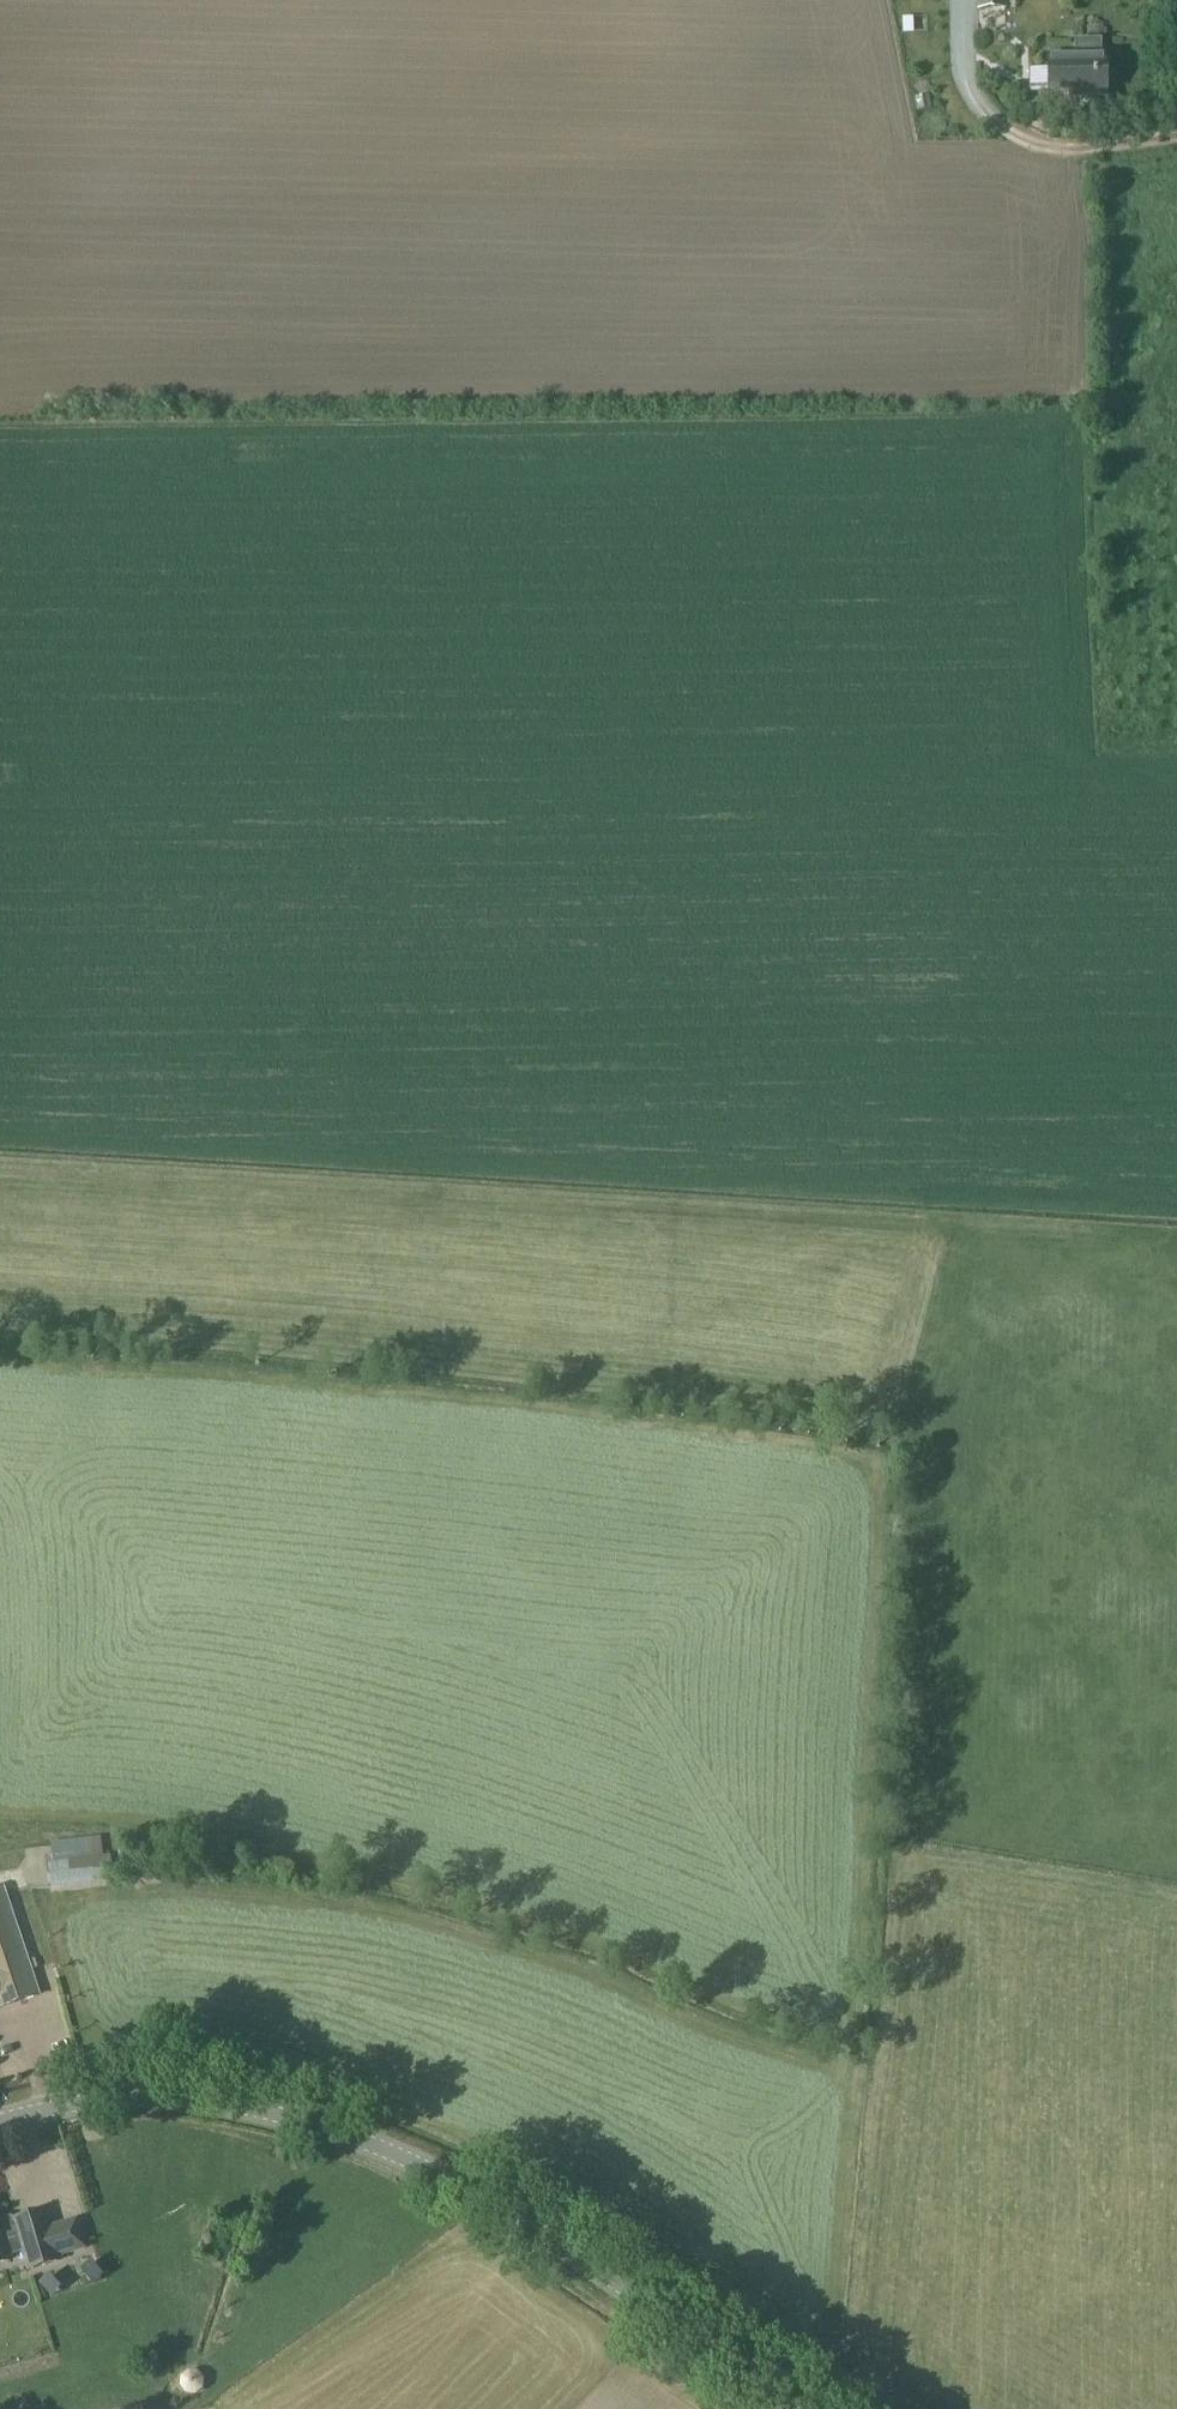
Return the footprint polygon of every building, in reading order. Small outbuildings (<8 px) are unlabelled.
[(1106,53),(1049,53),(1049,90),(1085,91),(1085,95),(1105,95),(1106,53)] [(80,1837),(60,1840),(62,1854),(82,1851),(80,1837)] [(110,1857),(93,1859),(47,1865),(50,1885),(50,1889),(114,1881),(112,1872),(110,1857)] [(38,1995),(3,1888),(0,1889),(0,2008),(38,1995)] [(0,2227),(0,2263),(23,2256),(28,2270),(58,2261),(57,2257),(84,2249),(76,2220),(48,2229),(43,2211),(13,2220),(13,2223),(0,2227)]
